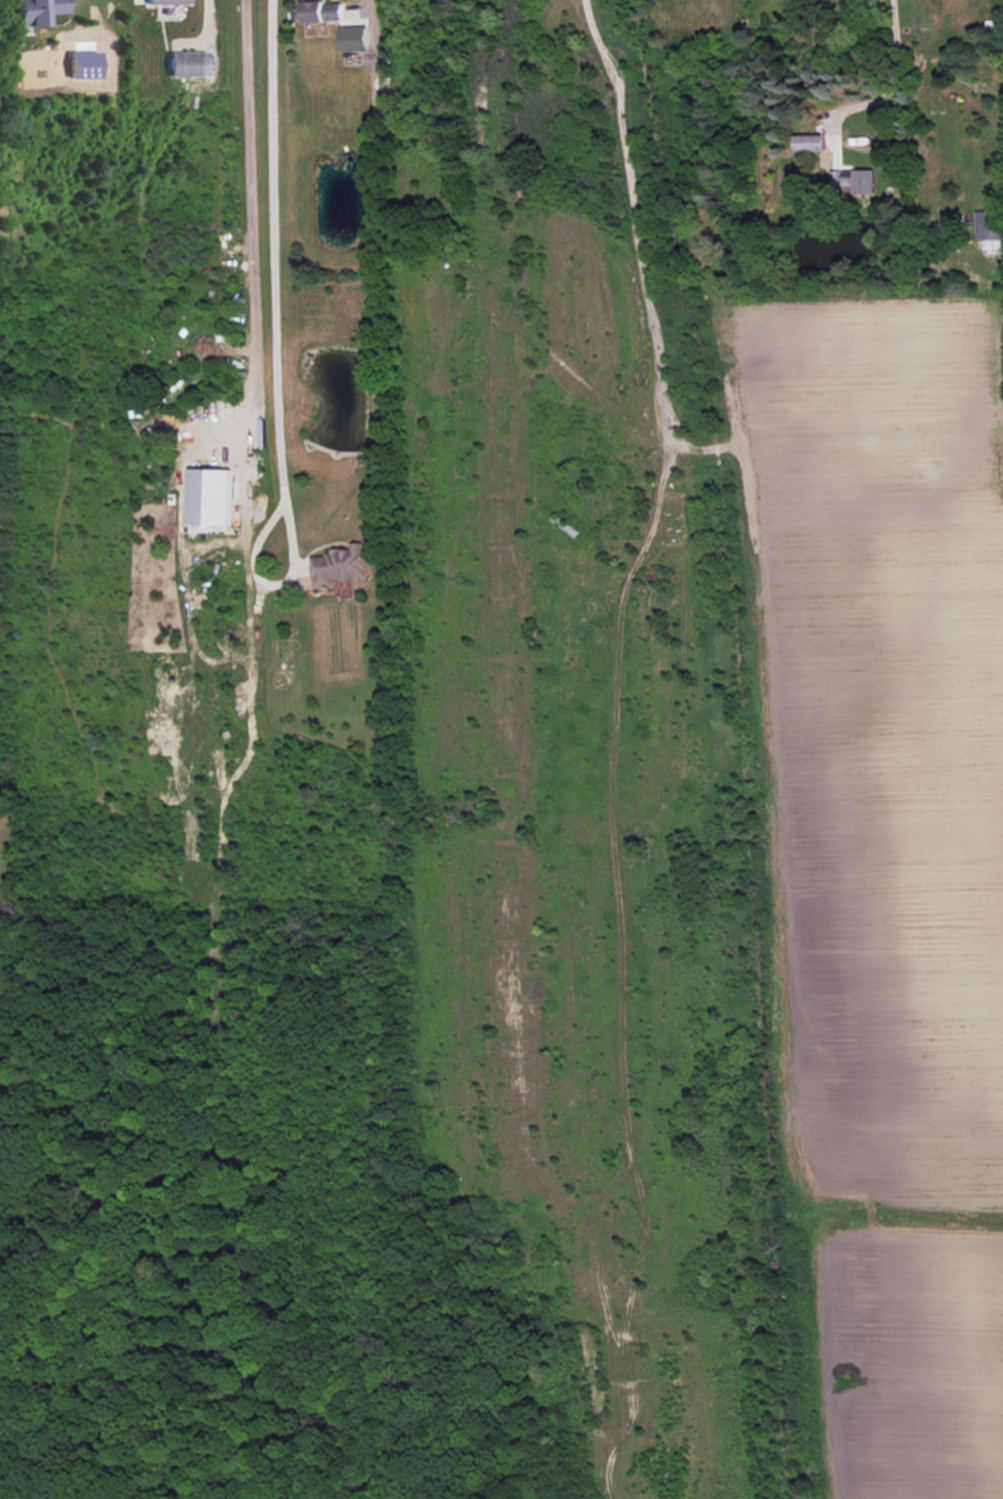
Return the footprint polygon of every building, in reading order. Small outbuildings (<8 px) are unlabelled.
[(46,25),(46,14),(66,13),(65,0),(15,0),(16,26),(46,25)] [(342,1),(304,2),(305,22),(342,21),(342,1)] [(342,51),(369,50),(368,26),(341,27),(342,51)] [(207,52),(170,51),(169,76),(207,77),(207,52)] [(796,152),(826,151),(826,135),(795,135),(796,152)] [(876,193),(875,169),(832,171),(833,189),(855,188),(855,194),(876,193)] [(1002,248),(1002,230),(1002,210),(976,210),(976,240),(983,240),(984,249),(1002,248)] [(231,526),(233,470),(190,468),(188,525),(231,526)] [(313,557),(314,588),(336,587),(336,580),(368,579),(367,551),(364,551),(364,542),(352,543),(352,548),(329,549),(330,556),(313,557)]
